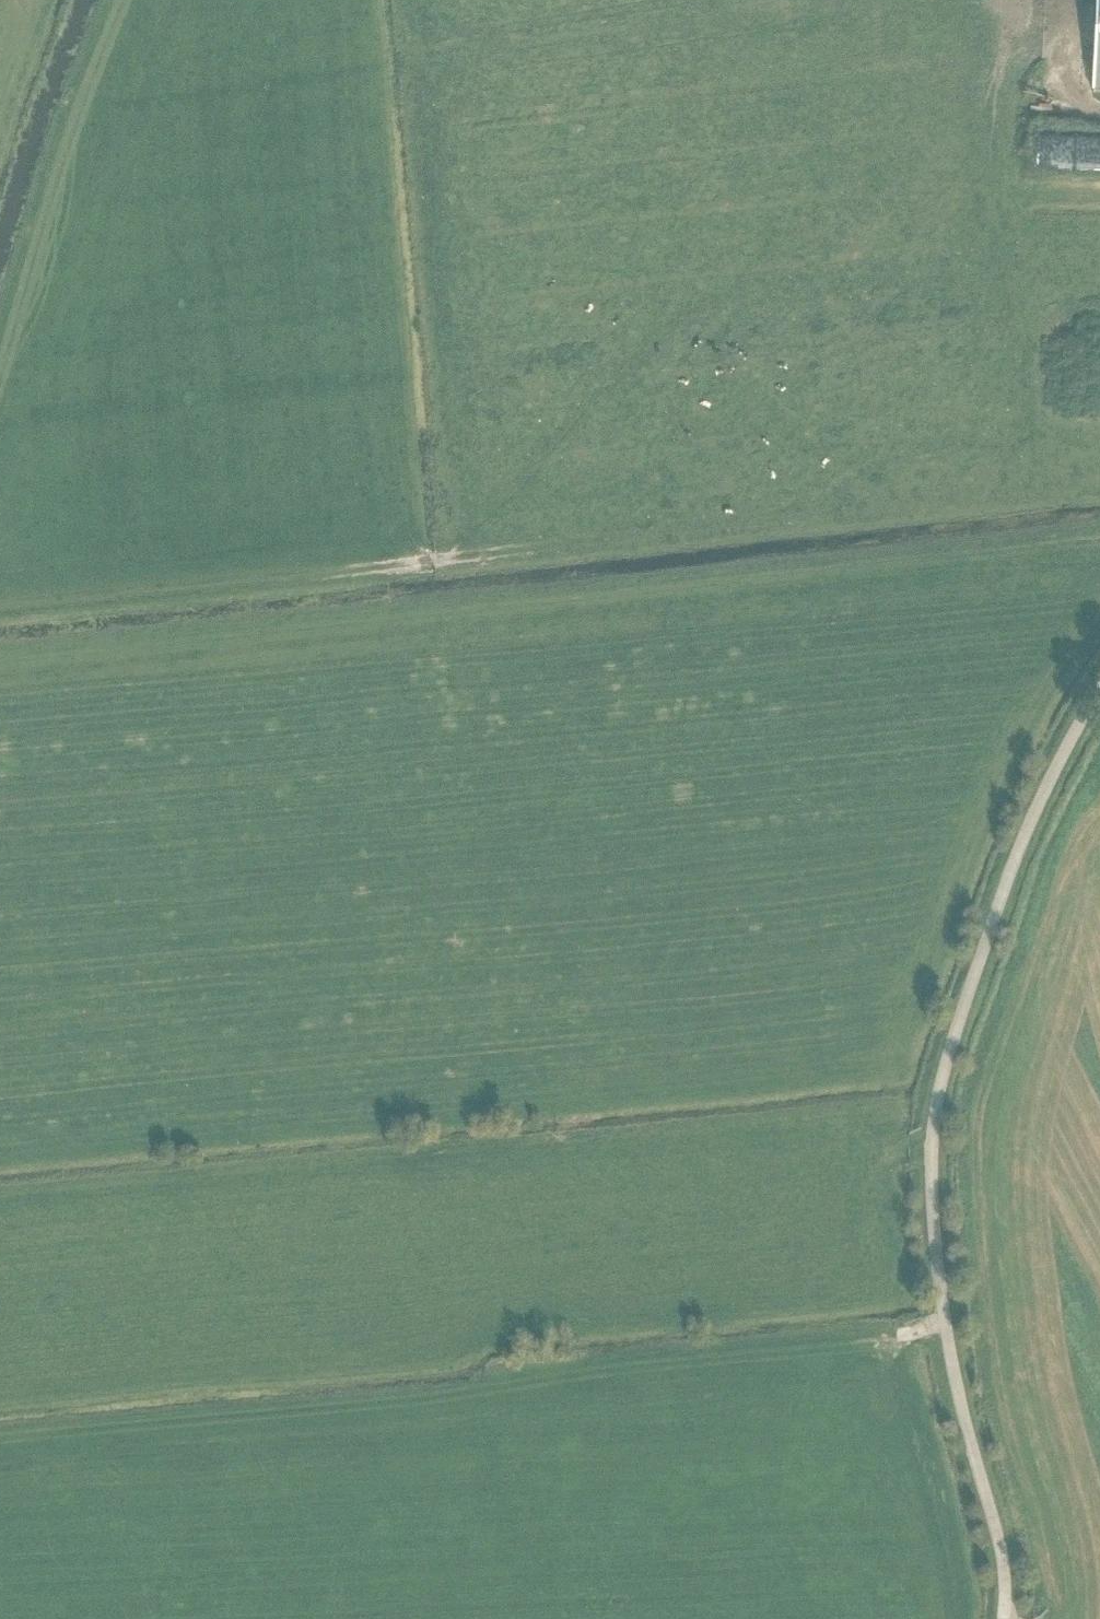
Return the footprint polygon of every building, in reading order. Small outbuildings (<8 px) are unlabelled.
[(1041,164),(1069,165),(1071,131),(1042,130),(1041,164)]
